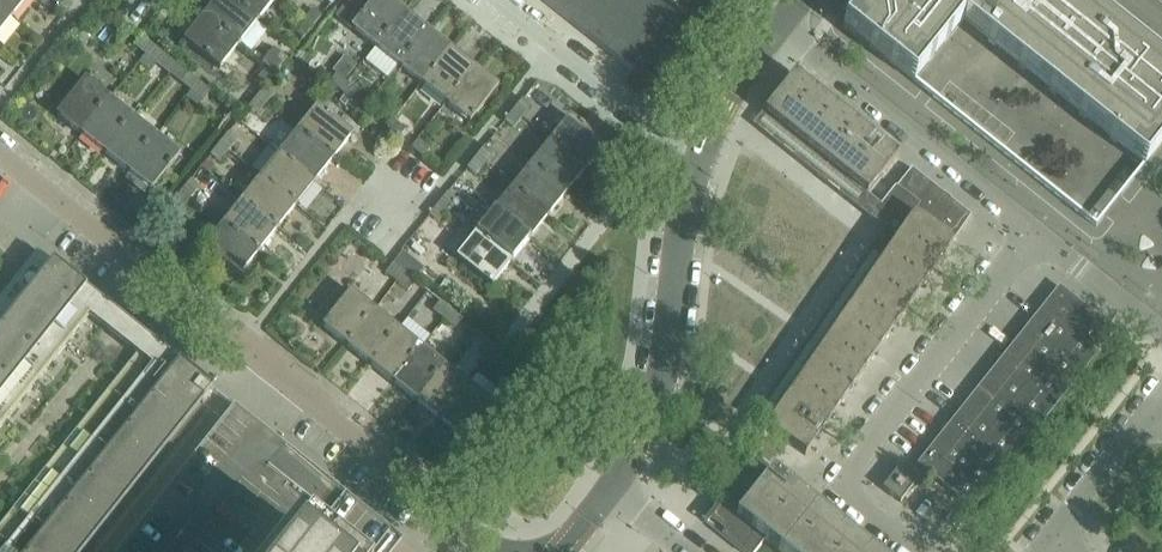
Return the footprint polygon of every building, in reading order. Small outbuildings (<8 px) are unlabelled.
[(13,19),(28,0),(0,0),(0,9),(13,19)] [(204,18),(239,47),(258,23),(229,0),(218,0),(204,18)] [(258,23),(276,0),(229,0),(258,23)] [(352,30),(376,49),(404,14),(387,0),(376,0),(370,7),(361,0),(351,0),(336,18),(352,30)] [(652,89),(696,32),(656,0),(540,0),(652,89)] [(696,32),(698,34),(725,0),(656,0),(696,32)] [(1078,0),(865,0),(843,27),(914,83),(962,23),(1144,168),(1161,146),(1161,67),(1109,25),(1078,0)] [(0,9),(0,35),(13,19),(0,9)] [(313,11),(304,22),(312,29),(321,18),(313,11)] [(428,32),(404,14),(376,49),(399,68),(428,32)] [(220,70),(239,47),(204,18),(185,42),(220,70)] [(303,40),(312,29),(304,22),(295,33),(303,40)] [(451,51),(428,32),(399,68),(423,87),(451,51)] [(145,55),(152,46),(141,38),(135,46),(145,55)] [(164,56),(152,46),(145,55),(157,64),(164,56)] [(275,75),(287,61),(274,51),(262,65),(267,69),(275,75)] [(474,69),(451,51),(423,87),(446,105),(474,69)] [(265,88),(275,75),(267,69),(257,81),(265,88)] [(498,89),(474,69),(446,105),(470,124),(498,89)] [(181,83),(193,92),(199,84),(188,75),(181,83)] [(336,76),(330,84),(341,93),(347,85),(336,76)] [(794,77),(780,95),(765,114),(785,131),(815,93),(800,81),(794,77)] [(86,81),(57,117),(81,136),(109,100),(86,81)] [(210,93),(199,84),(193,92),(204,101),(210,93)] [(358,94),(347,85),(341,93),(352,102),(358,94)] [(274,95),(266,88),(257,99),(265,106),(274,95)] [(815,93),(785,131),(805,147),(835,109),(815,93)] [(265,106),(257,99),(248,111),(256,117),(265,106)] [(109,100),(81,136),(105,154),(133,119),(109,100)] [(531,107),(523,101),(515,111),(523,117),(531,107)] [(318,108),(298,132),(334,160),(353,136),(318,108)] [(835,109),(805,147),(826,163),(856,126),(835,109)] [(523,117),(515,111),(505,123),(513,130),(523,117)] [(570,118),(551,142),(586,170),(605,146),(570,118)] [(133,119),(105,154),(128,173),(156,137),(133,119)] [(399,140),(406,131),(394,122),(388,131),(399,140)] [(856,126),(826,163),(846,179),(876,142),(856,126)] [(334,160),(298,132),(280,155),(315,184),(334,160)] [(229,135),(220,146),(228,153),(237,141),(229,135)] [(156,137),(128,173),(152,192),(180,157),(156,137)] [(412,150),(423,159),(430,150),(418,142),(412,150)] [(586,170),(551,142),(532,165),(568,194),(586,170)] [(876,142),(846,179),(867,196),(897,158),(876,142)] [(228,153),(220,146),(211,157),(219,164),(228,153)] [(485,148),(476,159),(485,165),(494,154),(485,148)] [(315,184),(280,155),(261,179),(297,207),(315,184)] [(485,165),(476,159),(467,170),(476,176),(485,165)] [(568,194),(532,165),(513,189),(549,217),(568,194)] [(906,227),(884,259),(924,286),(971,218),(912,170),(882,208),(906,227)] [(297,207),(261,179),(242,202),(278,230),(297,207)] [(191,182),(182,193),(191,199),(200,188),(191,182)] [(549,217),(513,189),(495,212),(530,240),(549,217)] [(182,193),(173,204),(182,211),(191,199),(182,193)] [(448,195),(439,206),(447,212),(456,201),(448,195)] [(278,230),(242,202),(224,225),(259,254),(278,230)] [(438,224),(447,212),(439,206),(430,217),(438,224)] [(530,240),(495,212),(476,235),(512,264),(530,240)] [(259,254),(224,225),(205,249),(240,278),(259,254)] [(512,264),(476,235),(457,259),(492,288),(512,264)] [(102,302),(46,258),(34,274),(41,279),(1,329),(0,329),(0,430),(102,302)] [(884,259),(869,280),(909,308),(924,286),(884,259)] [(413,261),(405,272),(416,280),(424,270),(413,261)] [(386,274),(397,283),(404,275),(392,266),(386,274)] [(415,284),(404,275),(397,283),(408,292),(415,284)] [(869,280),(855,302),(894,329),(909,308),(869,280)] [(1059,288),(1043,308),(1071,331),(1087,311),(1059,288)] [(322,328),(346,347),(374,311),(350,292),(322,328)] [(847,312),(840,323),(880,350),(894,329),(855,302),(847,312)] [(433,311),(444,321),(451,312),(439,303),(433,311)] [(1043,308),(1028,327),(1084,372),(1099,353),(1071,331),(1043,308)] [(374,311),(346,347),(369,366),(398,330),(374,311)] [(1115,333),(1087,311),(1071,331),(1099,353),(1115,333)] [(463,322),(451,312),(444,321),(456,331),(463,322)] [(840,323),(825,344),(865,371),(880,350),(840,323)] [(1028,327),(1013,346),(1069,391),(1084,372),(1028,327)] [(398,330),(369,366),(393,384),(421,349),(398,330)] [(203,405),(214,392),(150,341),(0,529),(0,551),(85,551),(203,405)] [(479,349),(491,358),(497,350),(486,341),(479,349)] [(825,344),(811,366),(850,393),(865,371),(825,344)] [(1013,346),(997,366),(1053,411),(1069,391),(1013,346)] [(421,349),(393,384),(416,403),(445,367),(421,349)] [(497,350),(491,358),(502,367),(508,359),(497,350)] [(811,366),(796,387),(835,414),(850,393),(811,366)] [(997,366),(982,385),(1038,430),(1053,411),(997,366)] [(445,367),(416,403),(440,422),(468,386),(445,367)] [(982,385),(966,405),(1023,450),(1038,430),(982,385)] [(468,386),(440,422),(464,441),(492,405),(468,386)] [(835,414),(796,387),(781,409),(820,436),(835,414)] [(966,405),(954,420),(951,424),(1007,469),(1023,450),(966,405)] [(385,549),(395,536),(234,408),(121,551),(383,551),(385,549)] [(820,436),(781,409),(766,430),(805,457),(820,436)] [(918,466),(974,511),(1007,469),(951,424),(918,466)] [(784,494),(788,488),(772,476),(760,467),(747,483),(743,480),(718,511),(711,506),(700,520),(740,551),(758,551),(765,542),(777,551),(857,551),(784,494)] [(900,467),(899,469),(882,490),(900,504),(918,482),(900,467)]
